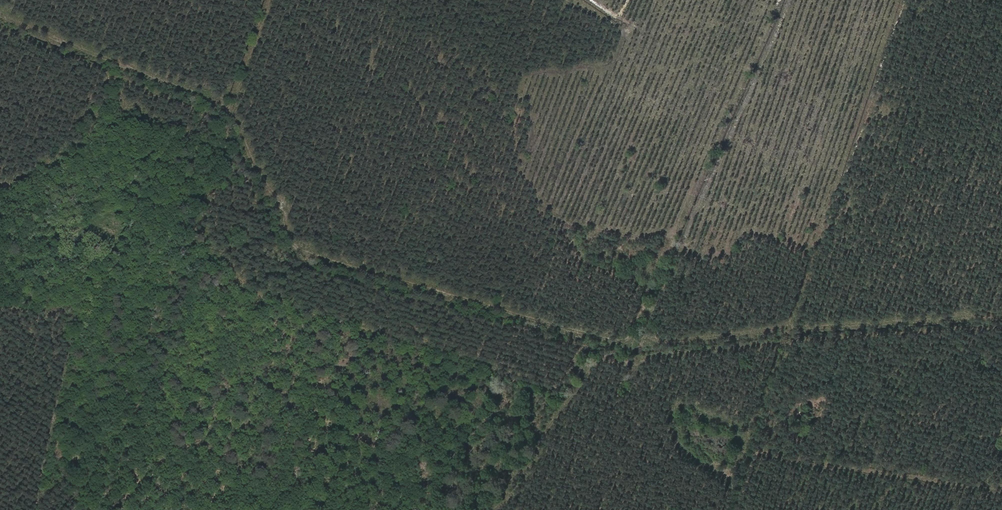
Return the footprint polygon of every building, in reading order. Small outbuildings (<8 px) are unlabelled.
[(108,229),(95,227),(95,235),(116,238),(117,226),(109,225),(108,229)]
